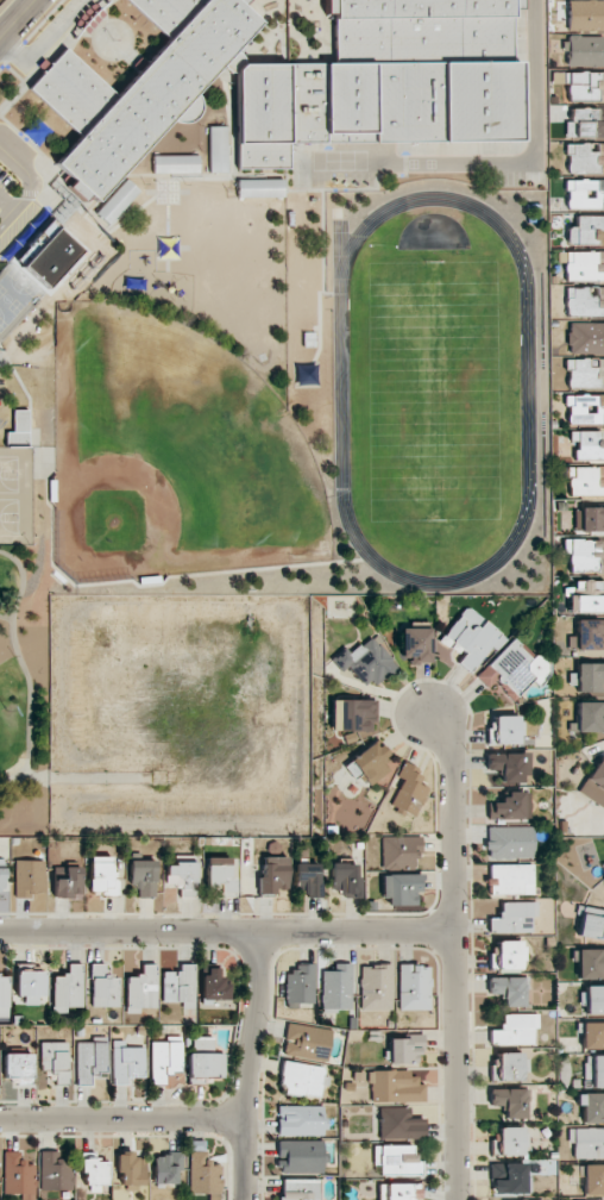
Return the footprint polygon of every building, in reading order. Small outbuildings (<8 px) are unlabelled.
[(514,0),(128,0),(169,41),(114,95),(67,48),(28,87),(79,138),(52,165),(85,198),(96,197),(173,122),(199,121),(198,89),(223,64),(236,76),(238,170),(288,168),(287,145),(517,140),(514,0)] [(567,1),(568,31),(603,30),(603,0),(567,1)] [(567,36),(567,67),(603,66),(603,47),(603,35),(567,36)] [(567,73),(568,102),(603,101),(603,71),(567,73)] [(596,121),(597,108),(571,108),(571,121),(565,121),(565,137),(603,138),(603,122),(596,121)] [(209,173),(227,172),(226,126),(208,127),(209,173)] [(568,143),(567,173),(603,174),(603,144),(568,143)] [(199,155),(152,155),(153,174),(199,173),(199,155)] [(95,213),(108,225),(140,191),(127,179),(95,213)] [(283,179),(237,180),(237,198),(284,197),(283,179)] [(603,208),(603,179),(566,180),(567,209),(603,208)] [(568,244),(599,245),(599,230),(603,230),(603,216),(576,215),(576,227),(568,227),(568,244)] [(565,251),(565,281),(603,282),(603,252),(565,251)] [(566,288),(567,318),(603,316),(603,286),(566,288)] [(569,322),(568,354),(603,354),(603,323),(569,322)] [(565,369),(568,369),(568,387),(603,387),(603,359),(597,359),(597,368),(587,368),(587,360),(565,360),(565,369)] [(565,405),(568,405),(569,425),(603,425),(603,395),(565,395),(565,405)] [(7,447),(28,447),(29,410),(13,410),(13,432),(7,432),(7,447)] [(603,459),(603,446),(601,446),(601,431),(569,432),(569,440),(575,440),(576,460),(603,459)] [(603,496),(603,466),(568,467),(568,496),(603,496)] [(575,506),(575,531),(603,531),(603,507),(575,506)] [(603,557),(603,540),(563,539),(563,555),(570,555),(569,572),(603,573),(603,557)] [(603,613),(603,595),(603,581),(571,581),(571,613),(603,613)] [(470,673),(501,634),(467,606),(440,639),(462,657),(457,662),(470,673)] [(576,619),(576,635),(569,635),(568,650),(603,650),(603,620),(576,619)] [(430,627),(401,628),(401,658),(410,657),(410,664),(431,663),(430,627)] [(330,659),(341,672),(348,666),(364,685),(371,679),(375,685),(396,667),(370,636),(350,653),(345,647),(330,659)] [(477,675),(489,688),(497,679),(516,698),(533,680),(536,683),(553,667),(538,652),(532,659),(513,639),(477,675)] [(576,692),(603,692),(603,678),(603,664),(577,663),(576,692)] [(331,699),(330,731),(374,732),(375,700),(331,699)] [(603,732),(603,702),(577,702),(576,732),(603,732)] [(518,716),(487,716),(488,744),(518,744),(518,716)] [(355,781),(364,776),(369,785),(395,769),(378,741),(343,762),(355,781)] [(501,783),(527,783),(526,753),(486,753),(486,772),(501,771),(501,783)] [(600,757),(578,792),(603,808),(603,760),(600,757)] [(419,784),(425,773),(403,763),(397,777),(403,780),(391,805),(415,817),(429,788),(419,784)] [(489,820),(530,819),(529,791),(504,792),(504,802),(488,802),(489,820)] [(533,827),(488,827),(488,859),(534,858),(533,827)] [(422,836),(381,837),(382,868),(415,867),(415,853),(422,853),(422,836)] [(117,894),(118,870),(110,870),(110,857),(89,857),(89,893),(117,894)] [(261,857),(260,896),(274,896),(274,889),(287,890),(288,857),(261,857)] [(207,886),(220,885),(220,892),(232,892),(231,858),(206,858),(207,886)] [(15,898),(32,898),(32,891),(44,891),(44,860),(14,860),(15,898)] [(155,860),(129,860),(129,886),(137,886),(138,897),(156,897),(155,860)] [(196,864),(165,863),(165,887),(179,887),(179,896),(195,897),(196,864)] [(320,896),(320,863),(294,864),(295,896),(320,896)] [(331,888),(341,888),(341,896),(359,897),(360,863),(331,863),(331,888)] [(488,865),(488,895),(533,894),(532,864),(488,865)] [(53,879),(53,897),(81,898),(82,867),(65,866),(65,879),(53,879)] [(417,905),(417,891),(423,891),(422,874),(382,875),(382,897),(389,897),(389,905),(417,905)] [(532,932),(532,917),(536,917),(536,902),(500,902),(500,918),(488,918),(488,931),(532,932)] [(602,917),(603,910),(581,907),(578,937),(603,939),(603,918),(602,917)] [(520,969),(520,960),(524,960),(524,941),(496,941),(496,955),(489,955),(490,969),(520,969)] [(577,949),(577,979),(600,979),(600,965),(603,965),(603,949),(577,949)] [(92,1007),(119,1007),(118,978),(108,978),(108,963),(91,964),(92,1007)] [(85,964),(68,964),(68,975),(53,975),(52,1007),(83,1008),(85,964)] [(127,1013),(141,1013),(141,1008),(157,1008),(156,964),(142,964),(142,975),(126,976),(127,1013)] [(195,1007),(194,964),(179,964),(179,971),(162,972),(163,1002),(184,1002),(184,1007),(195,1007)] [(313,964),(286,965),(287,1005),(314,1004),(313,964)] [(352,964),(334,964),(334,971),(322,971),(321,1010),(351,1010),(352,964)] [(360,1011),(393,1011),(392,964),(360,965),(360,1011)] [(398,1010),(429,1010),(430,965),(399,965),(398,1010)] [(44,999),(45,967),(17,967),(16,996),(25,996),(25,999),(44,999)] [(203,1003),(229,1002),(229,983),(220,984),(220,968),(202,968),(203,1003)] [(8,975),(0,975),(0,1017),(9,1017),(8,975)] [(525,977),(488,977),(488,994),(503,994),(503,1007),(525,1006),(525,977)] [(603,1014),(603,986),(585,986),(585,1014),(603,1014)] [(490,1044),(533,1045),(533,1029),(538,1029),(538,1014),(501,1013),(501,1030),(490,1030),(490,1044)] [(603,1049),(603,1022),(582,1022),(582,1049),(603,1049)] [(327,1062),(332,1030),(288,1023),(283,1054),(327,1062)] [(390,1064),(418,1063),(418,1051),(424,1051),(423,1034),(406,1034),(406,1038),(389,1039),(390,1064)] [(151,1042),(152,1083),(166,1083),(166,1074),(182,1074),(181,1036),(167,1036),(167,1042),(151,1042)] [(76,1042),(77,1085),(92,1085),(91,1074),(108,1074),(107,1037),(92,1037),(92,1042),(76,1042)] [(188,1053),(189,1082),(225,1081),(224,1053),(214,1053),(213,1037),(193,1037),(194,1053),(188,1053)] [(145,1078),(145,1047),(126,1047),(127,1041),(113,1041),(113,1084),(126,1084),(126,1078),(145,1078)] [(68,1042),(41,1042),(41,1071),(55,1071),(55,1083),(69,1083),(68,1042)] [(525,1053),(497,1052),(496,1065),(491,1065),(490,1080),(521,1081),(521,1072),(525,1072),(525,1053)] [(33,1054),(4,1054),(4,1083),(33,1083),(33,1054)] [(592,1079),(592,1087),(603,1087),(603,1056),(584,1056),(584,1079),(592,1079)] [(323,1066),(285,1061),(280,1093),(319,1098),(323,1066)] [(424,1103),(425,1080),(409,1080),(410,1071),(367,1070),(367,1082),(371,1083),(371,1102),(424,1103)] [(526,1119),(527,1089),(489,1088),(489,1106),(503,1106),(503,1118),(526,1119)] [(577,1093),(577,1105),(582,1105),(582,1122),(603,1123),(603,1093),(577,1093)] [(323,1106),(278,1106),(277,1136),(327,1136),(327,1117),(323,1117),(323,1106)] [(380,1140),(425,1138),(425,1117),(410,1117),(410,1108),(380,1108),(380,1140)] [(524,1156),(525,1128),(497,1127),(497,1155),(524,1156)] [(568,1128),(568,1144),(573,1144),(573,1157),(603,1157),(603,1128),(568,1128)] [(323,1173),(323,1140),(278,1141),(278,1174),(323,1173)] [(422,1175),(421,1158),(413,1158),(413,1145),(373,1146),(374,1166),(380,1166),(380,1175),(422,1175)] [(21,1199),(35,1199),(34,1164),(22,1165),(22,1151),(4,1151),(5,1194),(21,1194),(21,1199)] [(41,1190),(72,1190),(72,1158),(55,1158),(55,1151),(40,1151),(41,1190)] [(221,1193),(220,1166),(210,1166),(210,1159),(202,1160),(202,1152),(189,1152),(190,1194),(221,1193)] [(81,1153),(81,1173),(86,1173),(85,1186),(106,1186),(106,1162),(95,1161),(95,1153),(81,1153)] [(144,1188),(145,1154),(117,1153),(117,1171),(121,1171),(121,1187),(144,1188)] [(180,1184),(181,1154),(155,1153),(154,1184),(180,1184)] [(525,1163),(491,1163),(491,1194),(530,1193),(530,1177),(525,1177),(525,1163)] [(584,1195),(603,1194),(603,1165),(583,1165),(584,1195)] [(281,1179),(280,1199),(319,1199),(319,1179),(281,1179)] [(379,1199),(411,1199),(411,1198),(419,1198),(420,1184),(379,1184),(379,1199)]
